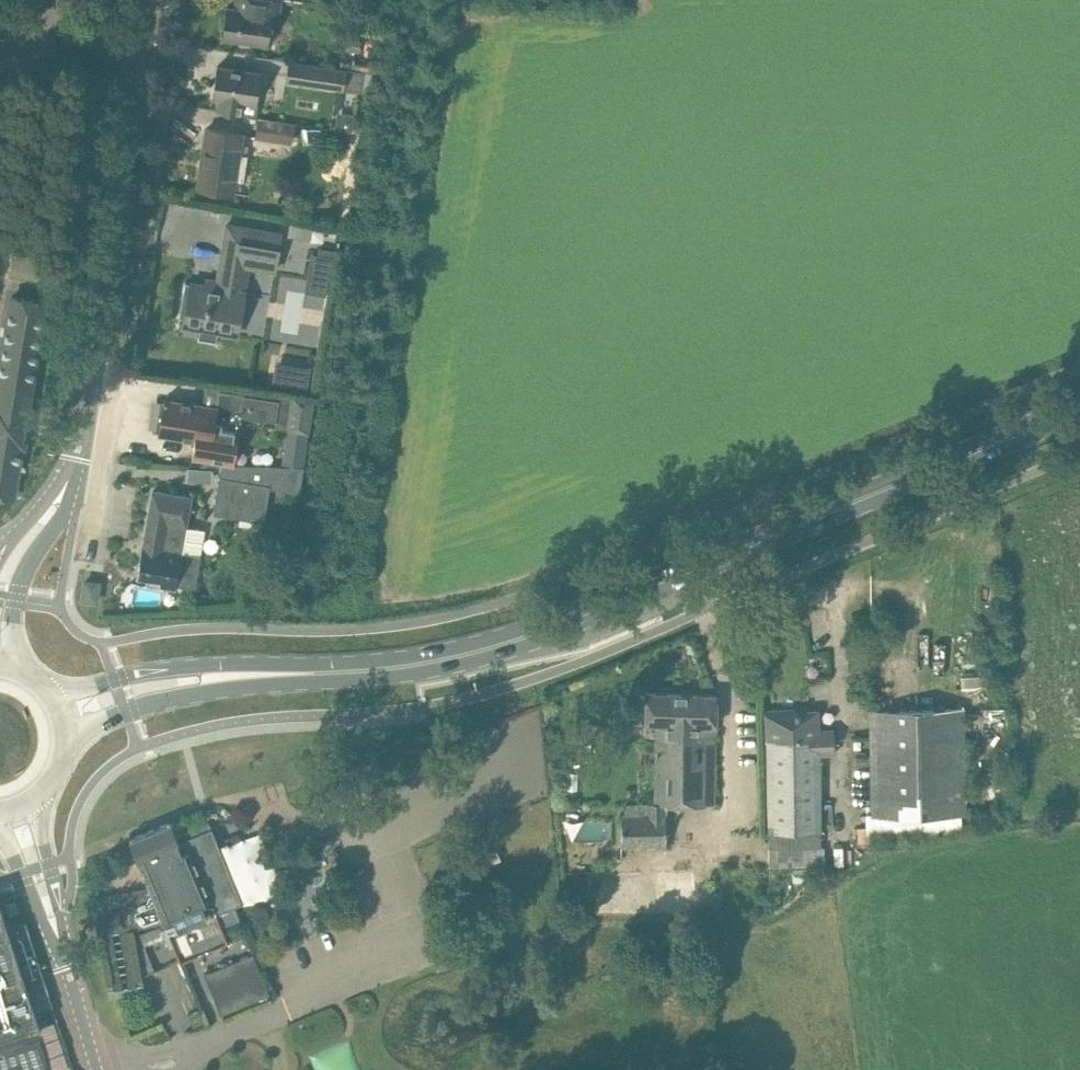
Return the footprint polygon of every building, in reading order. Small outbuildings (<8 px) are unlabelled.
[(234,7),(227,6),(222,37),(268,43),(271,20),(277,21),(280,0),(235,0),(234,7)] [(362,71),(324,66),(289,60),(286,80),(360,91),(362,71)] [(262,72),(239,68),(217,65),(213,97),(219,97),(217,109),(243,113),(245,103),(257,104),(262,72)] [(294,123),(259,118),(257,135),(291,141),(294,123)] [(243,133),(229,131),(207,127),(202,162),(204,162),(200,187),(234,192),(243,133)] [(290,221),(288,235),(310,239),(312,225),(290,221)] [(237,332),(248,264),(275,269),(281,231),(227,223),(217,286),(192,282),(184,326),(186,326),(187,318),(221,324),(220,330),(237,332)] [(297,340),(304,276),(278,273),(272,338),(297,340)] [(12,295),(0,369),(0,402),(28,407),(45,301),(12,295)] [(280,359),(277,379),(311,383),(314,363),(280,359)] [(223,462),(234,463),(241,415),(276,421),(275,426),(286,428),(284,441),(306,444),(308,431),(310,432),(315,397),(280,392),(279,399),(220,390),(218,405),(165,397),(159,433),(195,439),(192,457),(223,462)] [(9,493),(12,474),(4,473),(9,441),(0,440),(0,492),(9,493)] [(234,463),(223,462),(216,513),(264,521),(269,487),(299,491),(303,466),(234,463)] [(191,496),(175,493),(153,490),(138,574),(149,576),(148,581),(175,586),(176,583),(195,587),(205,529),(186,526),(191,496)] [(85,580),(83,598),(96,600),(99,582),(85,580)] [(647,692),(646,714),(646,723),(656,723),(653,802),(625,801),(624,814),(621,814),(620,847),(665,848),(667,802),(712,804),(715,694),(647,692)] [(816,866),(816,846),(820,846),(819,753),(835,752),(833,728),(819,729),(818,709),(786,711),(786,708),(765,710),(766,738),(766,740),(767,740),(769,867),(816,866)] [(965,813),(963,730),(963,708),(871,710),(871,732),(873,834),(953,833),(953,828),(961,828),(961,813),(965,813)] [(179,840),(171,821),(130,838),(151,888),(92,899),(98,934),(164,921),(165,922),(175,949),(180,961),(229,940),(223,925),(240,918),(234,902),(242,899),(237,886),(243,882),(238,870),(231,874),(212,827),(179,840)] [(810,867),(793,868),(793,881),(810,881),(810,867)] [(40,1034),(25,1039),(22,1031),(37,1026),(32,1011),(52,1004),(45,984),(42,974),(25,922),(7,928),(0,907),(0,1069),(50,1069),(40,1034)] [(159,925),(140,932),(143,940),(162,933),(159,925)] [(253,954),(205,973),(221,1013),(270,993),(253,954)] [(115,988),(114,989),(115,995),(139,991),(138,984),(137,985),(129,986),(124,987),(115,988)] [(198,1009),(189,1013),(194,1025),(203,1021),(198,1009)]
